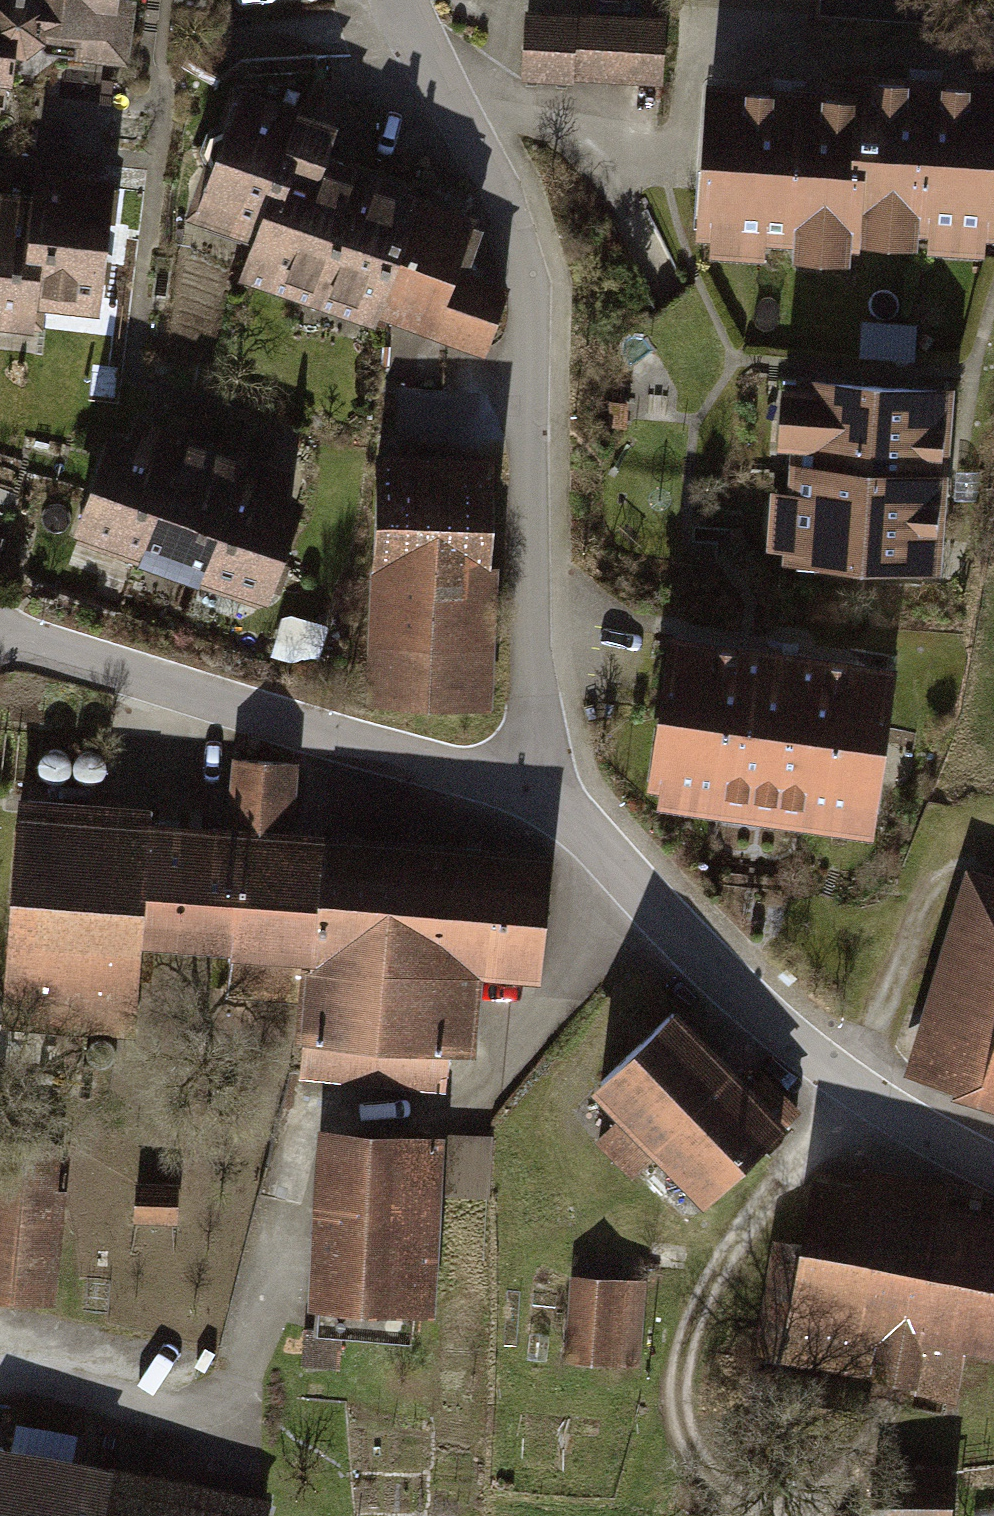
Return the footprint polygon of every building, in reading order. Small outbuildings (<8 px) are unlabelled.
[(6,87),(10,47),(24,49),(41,36),(43,19),(13,16),(15,0),(0,0),(0,86),(6,87)] [(13,16),(43,19),(126,30),(129,0),(15,0),(13,16)] [(534,4),(528,75),(672,87),(677,15),(534,4)] [(851,219),(991,227),(993,176),(993,87),(860,79),(858,101),(851,219)] [(708,91),(699,228),(850,238),(851,219),(858,101),(708,91)] [(254,260),(387,307),(423,206),(318,169),(332,127),(238,94),(227,125),(211,131),(204,151),(209,167),(223,172),(208,214),(263,233),(254,260)] [(38,203),(28,290),(44,292),(95,297),(108,187),(41,179),(38,203)] [(423,206),(387,307),(486,342),(505,288),(469,275),(474,261),(460,255),(479,201),(431,184),(423,206)] [(0,199),(0,311),(41,315),(44,292),(28,290),(38,203),(0,199)] [(915,326),(859,324),(858,360),(914,362),(915,326)] [(797,382),(786,555),(935,564),(946,391),(797,382)] [(74,541),(143,564),(187,457),(163,449),(170,430),(139,420),(134,437),(113,431),(74,541)] [(187,457),(143,564),(202,587),(250,457),(194,438),(187,457)] [(502,460),(383,454),(370,707),(489,713),(502,460)] [(202,587),(270,608),(309,502),(292,497),(299,474),(250,457),(202,587)] [(672,642),(653,784),(867,813),(886,672),(672,642)] [(57,788),(67,783),(73,774),(71,763),(64,755),(54,753),(44,757),(38,767),(39,777),(47,785),(57,788)] [(92,788),(102,784),(108,775),(107,764),(100,756),(89,754),(79,758),(73,767),(75,778),(82,786),(92,788)] [(233,1000),(298,1005),(302,966),(314,967),(325,837),(294,834),(300,767),(234,762),(228,829),(152,823),(154,803),(24,792),(7,994),(33,996),(32,1017),(114,1024),(116,1003),(144,1005),(149,950),(236,957),(233,1000)] [(557,857),(325,837),(314,967),(302,966),(298,1005),(295,1045),(304,1046),(301,1085),(446,1097),(449,1058),(479,1061),(485,979),(546,984),(557,857)] [(906,1080),(979,1100),(977,1107),(993,1112),(993,881),(963,873),(906,1080)] [(703,1212),(805,1116),(769,1078),(753,1093),(676,1012),(590,1092),(623,1126),(588,1158),(624,1196),(658,1164),(703,1212)] [(52,1299),(70,1114),(0,1108),(0,1294),(52,1299)] [(449,1137),(320,1130),(311,1312),(319,1312),(317,1348),(408,1352),(410,1317),(440,1319),(445,1213),(490,1215),(494,1152),(448,1149),(449,1137)] [(814,1183),(800,1256),(775,1251),(755,1355),(920,1388),(916,1412),(956,1420),(969,1355),(993,1359),(993,1219),(948,1210),(951,1193),(868,1176),(864,1193),(814,1183)] [(177,1184),(136,1183),(135,1224),(176,1225),(177,1184)] [(648,1282),(570,1278),(565,1366),(642,1371),(648,1282)] [(0,1445),(0,1515),(268,1515),(270,1507),(0,1445)] [(878,1515),(959,1515),(961,1467),(880,1464),(878,1515)]
